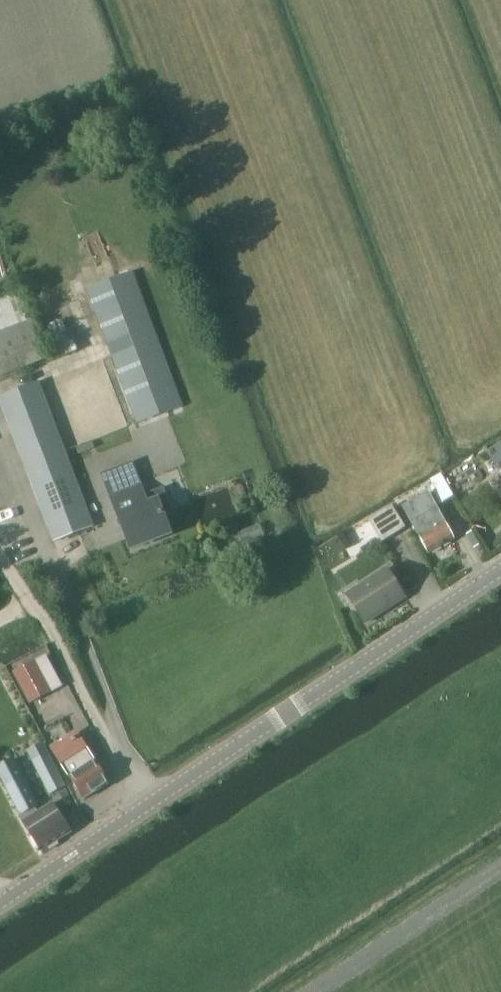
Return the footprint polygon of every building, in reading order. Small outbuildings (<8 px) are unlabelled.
[(154,468),(202,450),(134,269),(86,287),(154,468)] [(0,332),(0,375),(46,358),(32,320),(0,332)] [(38,381),(0,395),(55,540),(93,526),(38,381)] [(455,538),(440,512),(439,513),(435,506),(443,501),(434,484),(401,502),(410,518),(420,513),(425,521),(415,527),(430,552),(455,538)] [(160,506),(123,520),(134,547),(170,533),(160,506)] [(382,540),(405,526),(392,506),(369,520),(382,540)] [(472,531),(467,535),(474,547),(480,544),(472,531)] [(366,622),(405,596),(387,569),(348,595),(366,622)] [(35,660),(12,673),(31,704),(53,692),(35,660)] [(77,731),(52,747),(63,764),(70,776),(84,798),(109,782),(88,748),(77,731)] [(51,794),(66,786),(49,753),(34,760),(51,794)] [(21,815),(42,848),(42,849),(70,832),(53,802),(37,812),(34,808),(41,804),(24,777),(6,788),(22,815),(21,815)]
